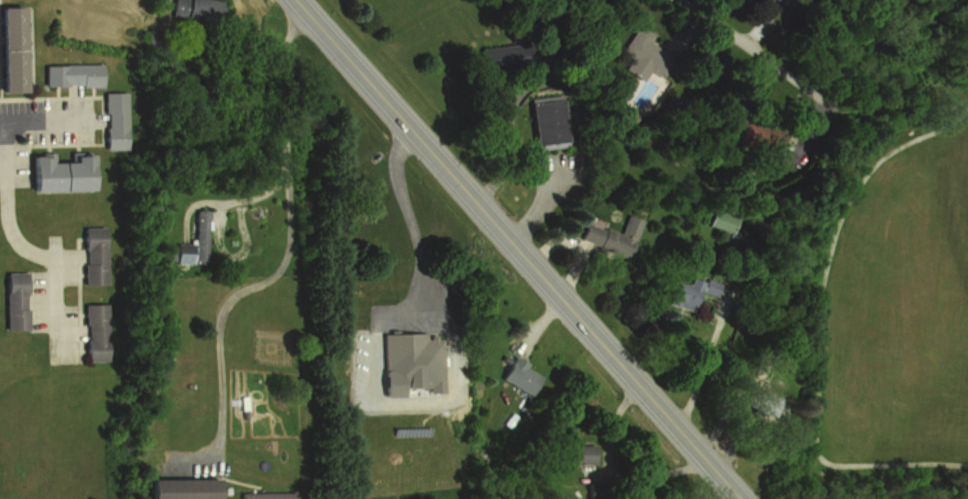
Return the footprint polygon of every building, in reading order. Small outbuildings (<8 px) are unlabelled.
[(169,10),(171,0),(218,0),(215,17),(169,10)] [(23,88),(20,4),(0,5),(0,89),(23,88)] [(640,81),(659,50),(647,42),(651,35),(635,24),(616,53),(627,59),(621,69),(640,81)] [(478,70),(528,64),(525,42),(476,49),(478,70)] [(42,63),(98,62),(98,84),(43,84),(42,63)] [(100,88),(101,111),(105,111),(105,123),(102,123),(102,144),(125,144),(124,88),(100,88)] [(560,96),(529,99),(533,150),(565,147),(560,96)] [(755,160),(771,166),(784,131),(749,119),(739,145),(758,152),(755,160)] [(29,150),(50,150),(51,159),(67,159),(66,151),(88,150),(88,188),(29,189),(29,150)] [(193,207),(192,259),(203,259),(203,207),(193,207)] [(726,233),(733,216),(710,207),(703,224),(726,233)] [(626,257),(639,220),(625,215),(618,234),(584,222),(578,239),(626,257)] [(80,222),(81,247),(84,247),(84,260),(81,260),(82,284),(104,283),(102,221),(80,222)] [(174,241),(174,259),(189,259),(189,241),(174,241)] [(3,270),(3,328),(25,328),(25,305),(21,305),(21,270),(3,270)] [(665,304),(691,310),(697,284),(671,278),(665,304)] [(83,302),(84,336),(81,336),(82,359),(106,358),(104,302),(83,302)] [(381,334),(381,372),(441,372),(441,334),(381,334)] [(527,396),(539,376),(523,367),(525,364),(512,355),(498,378),(527,396)] [(745,410),(773,418),(780,396),(751,388),(745,410)] [(565,463),(593,463),(593,445),(565,445),(565,463)] [(146,498),(220,498),(220,479),(146,479),(146,498)]
